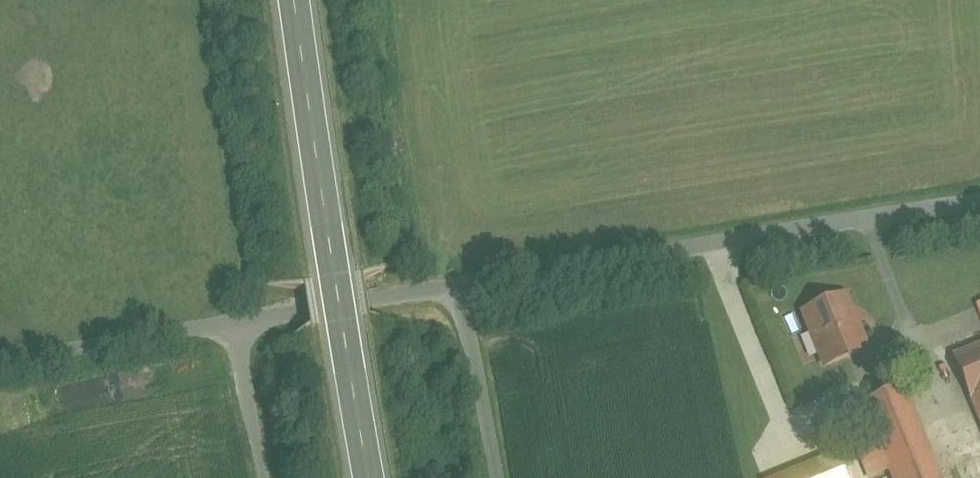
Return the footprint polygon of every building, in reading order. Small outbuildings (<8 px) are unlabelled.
[(849,310),(844,297),(805,313),(827,366),(848,357),(846,351),(863,344),(856,326),(857,322),(853,312),(849,310)] [(956,358),(972,397),(979,393),(979,348),(956,358)] [(849,412),(861,440),(855,442),(870,477),(872,477),(890,471),(892,477),(940,477),(904,390),(849,412)] [(972,397),(979,417),(979,393),(972,397)] [(782,477),(849,477),(840,454),(782,477)]
